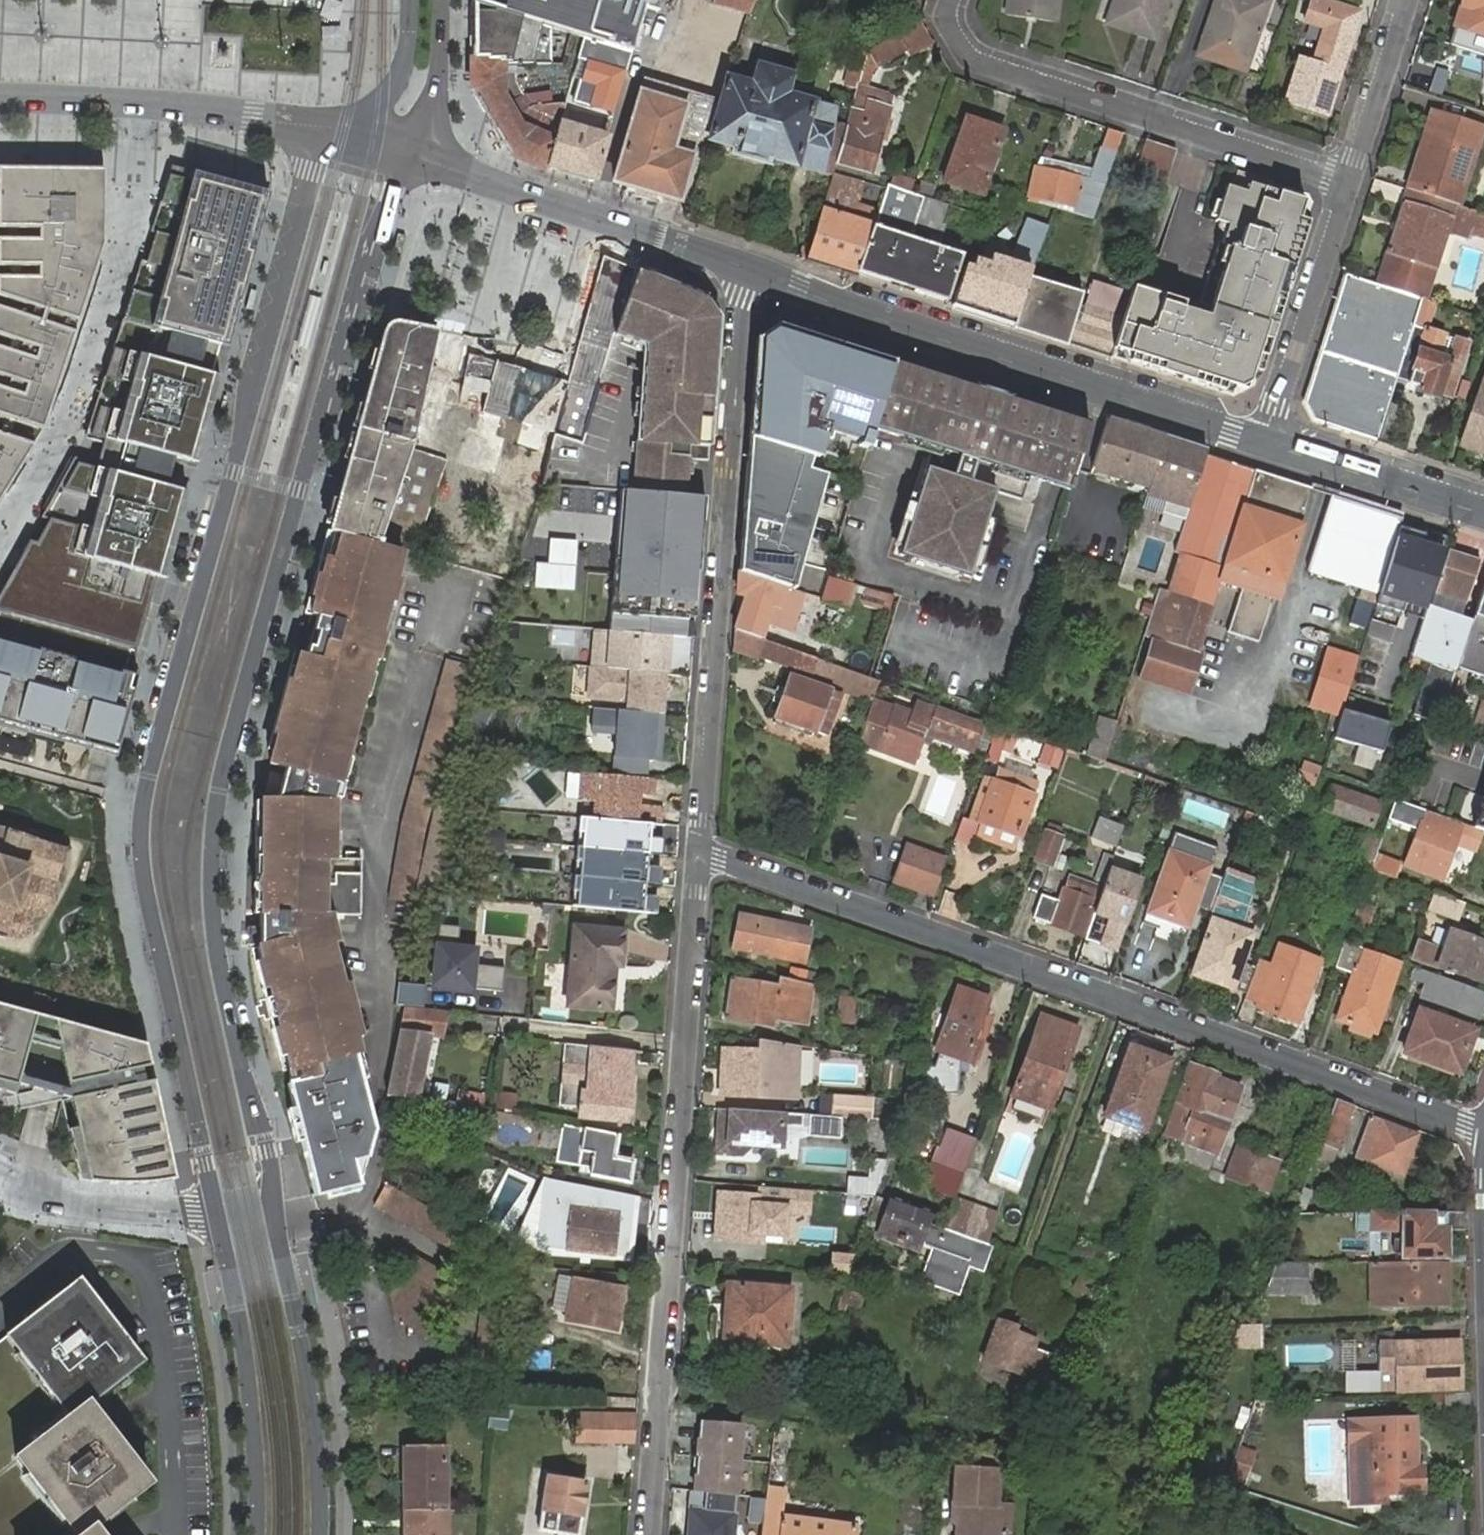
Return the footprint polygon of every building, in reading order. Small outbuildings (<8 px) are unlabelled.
[(489,53),(490,56),(506,55),(506,59),(524,60),(534,60),(535,46),(542,47),(541,21),(476,0),(475,58),(489,53)] [(541,21),(587,35),(631,49),(644,9),(660,14),(665,0),(476,0),(541,21)] [(750,10),(754,0),(720,0),(750,10)] [(1011,13),(1063,19),(1065,0),(1012,0),(1011,13)] [(1112,22),(1158,37),(1169,0),(1119,0),(1112,22)] [(1202,54),(1248,69),(1270,0),(1219,0),(1202,54)] [(1287,51),(1283,65),(1275,62),(1269,80),(1277,82),(1273,94),(1279,96),(1277,99),(1285,102),(1286,98),(1328,112),(1349,49),(1360,12),(1325,0),(1314,0),(1307,21),(1326,28),(1322,40),(1315,60),(1287,51)] [(1483,52),(1483,0),(1464,0),(1450,41),(1483,52)] [(924,18),(902,33),(912,48),(915,52),(935,38),(924,18)] [(868,61),(854,107),(848,127),(835,121),(829,151),(840,154),(838,161),(875,171),(890,122),(863,114),(875,75),(912,48),(902,33),(869,57),(868,61)] [(625,69),(628,70),(631,49),(587,35),(581,57),(592,59),(586,78),(583,76),(575,100),(593,105),(593,103),(613,109),(625,69)] [(511,152),(549,168),(550,162),(563,120),(568,100),(533,102),(525,79),(524,60),(506,59),(506,55),(490,56),(489,53),(475,58),(474,86),(511,152)] [(794,93),(802,67),(762,54),(754,78),(730,70),(708,136),(738,146),(737,152),(771,163),(773,157),(794,93)] [(1406,86),(1437,95),(1444,72),(1412,63),(1406,86)] [(694,155),(673,149),(685,105),(637,92),(612,183),(681,201),(694,155)] [(838,107),(794,93),(773,157),(834,175),(838,161),(840,154),(829,151),(835,121),(838,107)] [(969,116),(948,182),(986,193),(1006,128),(969,116)] [(550,162),(597,176),(609,134),(563,120),(550,162)] [(1427,132),(1415,170),(1421,172),(1433,134),(1427,132)] [(1459,202),(1462,204),(1479,148),(1433,134),(1421,172),(1415,170),(1410,187),(1458,202),(1459,202)] [(1179,148),(1152,139),(1144,165),(1157,169),(1155,177),(1169,181),(1179,148)] [(1091,179),(1036,163),(1026,196),(1037,199),(1038,195),(1072,204),(1070,209),(1081,212),(1091,215),(1095,205),(1115,162),(1119,152),(1104,147),(1091,179)] [(88,156),(0,156),(0,466),(27,419),(85,247),(88,156)] [(174,165),(146,250),(121,327),(117,340),(109,368),(89,429),(107,435),(100,454),(80,447),(0,601),(0,713),(16,718),(120,750),(141,673),(134,671),(159,574),(166,576),(189,489),(168,482),(176,453),(197,459),(207,425),(221,378),(223,373),(215,371),(219,356),(223,341),(231,343),(248,279),(272,190),(174,165)] [(1138,279),(1125,318),(1116,347),(1225,381),(1228,382),(1231,383),(1233,383),(1236,382),(1237,382),(1241,381),(1242,379),(1245,377),(1246,375),(1249,371),(1265,321),(1276,325),(1296,263),(1292,262),(1309,208),(1303,206),(1295,204),(1291,216),(1274,211),(1281,189),(1273,187),(1275,179),(1270,178),(1238,168),(1229,198),(1224,197),(1218,217),(1227,219),(1202,298),(1185,293),(1183,299),(1169,295),(1171,289),(1138,279)] [(889,182),(888,186),(876,223),(861,273),(949,302),(968,241),(957,238),(953,248),(914,236),(927,194),(919,191),(889,182)] [(1379,282),(1424,296),(1429,298),(1451,229),(1454,216),(1459,202),(1458,202),(1410,187),(1379,282)] [(1306,197),(1281,189),(1274,211),(1291,216),(1295,204),(1303,206),(1306,197)] [(1483,234),(1483,211),(1462,204),(1459,202),(1454,216),(1475,223),(1472,230),(1483,234)] [(824,207),(809,257),(861,273),(876,223),(862,218),(865,210),(857,208),(854,216),(824,207)] [(1471,235),(1472,230),(1475,223),(1454,216),(1451,229),(1471,235)] [(557,436),(585,444),(610,352),(615,332),(620,318),(641,256),(609,246),(578,359),(572,379),(558,430),(557,436)] [(966,265),(954,303),(1015,323),(1030,275),(1033,268),(1001,257),(995,274),(966,265)] [(705,298),(637,271),(620,318),(718,347),(720,322),(705,298)] [(1316,417),(1380,438),(1389,409),(1399,377),(1424,296),(1379,282),(1348,272),(1324,347),(1322,347),(1315,366),(1318,367),(1308,398),(1316,417)] [(1030,275),(1015,323),(1114,354),(1116,347),(1125,318),(1086,305),(1081,321),(1076,319),(1084,292),(1030,275)] [(1185,293),(1171,289),(1169,295),(1183,299),(1185,293)] [(1429,328),(1438,300),(1429,298),(1424,296),(1399,377),(1421,385),(1419,390),(1440,397),(1442,391),(1453,394),(1469,341),(1429,328)] [(718,347),(620,318),(615,332),(615,335),(645,347),(634,491),(688,495),(691,448),(711,449),(712,434),(718,347)] [(402,323),(396,322),(393,323),(390,330),(369,407),(375,409),(370,427),(363,425),(361,433),(372,436),(403,323),(402,323)] [(427,394),(439,330),(403,323),(372,436),(396,443),(415,448),(427,394)] [(875,430),(896,361),(848,346),(777,325),(759,338),(751,435),(814,454),(821,457),(827,436),(836,438),(838,431),(863,438),(862,444),(870,446),(875,430)] [(1116,347),(1114,354),(1209,385),(1223,389),(1225,381),(1116,347)] [(539,349),(536,370),(572,379),(578,359),(539,349)] [(468,353),(461,406),(499,416),(524,422),(558,430),(572,379),(536,370),(468,353)] [(1078,419),(896,361),(875,430),(959,456),(952,477),(927,469),(899,555),(969,578),(996,491),(970,483),(976,461),(1057,486),(1071,491),(1092,422),(1078,419)] [(1483,451),(1483,382),(1464,444),(1483,451)] [(369,407),(363,425),(370,427),(375,409),(369,407)] [(524,422),(499,416),(485,466),(511,473),(524,422)] [(1167,435),(1111,417),(1095,467),(1151,485),(1167,435)] [(511,473),(544,480),(557,436),(558,430),(524,422),(511,473)] [(434,495),(448,458),(415,448),(396,443),(372,436),(361,433),(342,505),(360,510),(353,535),(408,550),(414,552),(434,495)] [(814,454),(751,435),(742,570),(796,588),(828,475),(810,469),(814,454)] [(1151,485),(1148,493),(1168,500),(1165,511),(1187,519),(1207,453),(1208,448),(1167,435),(1151,485)] [(1207,453),(1187,519),(1183,533),(1181,532),(1146,636),(1155,639),(1142,678),(1188,693),(1196,667),(1200,653),(1197,653),(1209,616),(1220,579),(1223,580),(1258,469),(1207,453)] [(1311,486),(1258,469),(1223,580),(1241,586),(1230,622),(1227,630),(1258,641),(1273,596),(1277,597),(1286,567),(1311,486)] [(626,559),(632,491),(624,490),(618,559),(626,559)] [(690,616),(694,565),(702,566),(703,559),(704,549),(694,548),(697,520),(706,521),(708,496),(688,495),(634,491),(632,491),(626,559),(618,559),(613,631),(672,636),(688,637),(690,616)] [(1403,517),(1332,494),(1309,568),(1362,585),(1376,590),(1381,591),(1398,534),(1402,520),(1403,517)] [(414,554),(418,555),(434,495),(414,552),(414,554)] [(342,505),(334,530),(340,531),(353,535),(360,510),(342,505)] [(704,549),(706,521),(697,520),(694,548),(704,549)] [(340,531),(334,530),(324,569),(328,570),(332,557),(340,531)] [(353,535),(340,531),(332,557),(398,577),(408,550),(353,535)] [(1448,549),(1398,534),(1381,591),(1379,597),(1428,612),(1433,598),(1448,549)] [(1418,717),(1425,719),(1439,725),(1450,691),(1467,639),(1472,626),(1446,618),(1450,603),(1443,601),(1445,596),(1469,604),(1482,560),(1451,549),(1435,599),(1433,598),(1428,612),(1419,640),(1415,651),(1437,658),(1418,717)] [(332,557),(328,570),(320,599),(316,614),(319,616),(315,627),(310,626),(309,628),(311,629),(321,631),(377,645),(382,631),(391,601),(398,577),(332,557)] [(698,616),(702,566),(694,565),(690,616),(698,616)] [(750,597),(739,629),(764,638),(770,621),(793,630),(803,598),(821,605),(822,600),(823,597),(796,588),(742,570),(740,594),(750,597)] [(166,576),(159,574),(134,671),(141,673),(166,576)] [(856,584),(896,597),(897,594),(830,575),(823,597),(822,600),(848,609),(856,584)] [(405,579),(398,577),(391,601),(396,602),(405,579)] [(1221,586),(1223,580),(1220,579),(1209,616),(1212,616),(1214,611),(1221,586)] [(1241,586),(1223,580),(1221,586),(1214,611),(1212,616),(1230,622),(1241,586)] [(1376,590),(1362,585),(1358,597),(1372,603),(1376,590)] [(1450,691),(1483,701),(1483,589),(1483,592),(1472,626),(1467,639),(1450,691)] [(1364,626),(1372,603),(1358,597),(1350,621),(1364,626)] [(309,613),(316,614),(320,599),(314,598),(309,613)] [(305,643),(310,646),(317,645),(321,631),(311,629),(309,628),(305,643)] [(737,629),(735,650),(760,659),(762,655),(800,669),(806,653),(764,638),(739,629),(737,629)] [(669,674),(672,636),(613,631),(598,630),(595,667),(669,674)] [(276,801),(261,801),(256,917),(256,930),(255,948),(255,951),(260,966),(268,998),(315,1010),(347,1019),(338,981),(328,945),(320,916),(327,916),(358,916),(360,859),(330,857),(332,802),(333,800),(345,758),(361,700),(370,670),(373,658),(377,645),(321,631),(317,645),(310,646),(308,653),(304,652),(274,750),(270,762),(286,767),(283,777),(278,794),(276,801)] [(380,647),(386,633),(382,631),(377,645),(380,647)] [(389,633),(386,633),(380,647),(384,648),(389,633)] [(384,648),(380,647),(377,645),(373,658),(381,660),(384,648)] [(1351,693),(1361,658),(1331,648),(1313,706),(1342,716),(1351,693)] [(800,669),(875,698),(882,679),(871,676),(806,653),(800,669)] [(1196,667),(1188,693),(1190,694),(1203,655),(1200,653),(1196,667)] [(417,907),(419,893),(429,843),(437,804),(458,743),(478,673),(455,666),(452,666),(414,791),(399,849),(388,901),(417,907)] [(665,713),(669,674),(595,667),(594,667),(592,696),(624,699),(623,709),(661,712),(665,713)] [(377,672),(370,670),(361,700),(368,702),(377,672)] [(792,675),(777,717),(826,735),(842,693),(792,675)] [(1400,708),(1351,693),(1337,739),(1385,754),(1400,708)] [(623,709),(624,699),(592,696),(591,706),(596,707),(623,709)] [(857,746),(856,750),(878,759),(886,737),(915,748),(917,740),(925,744),(928,738),(934,741),(936,736),(974,750),(982,726),(920,703),(916,714),(895,707),(893,714),(872,706),(857,746)] [(662,759),(664,732),(659,731),(661,712),(623,709),(596,707),(594,731),(619,734),(616,775),(648,777),(649,758),(662,759)] [(1104,716),(1091,754),(1107,759),(1119,721),(1104,716)] [(1002,729),(1001,736),(1007,738),(1010,732),(1002,729)] [(1022,750),(1060,764),(1064,752),(1027,739),(1022,750)] [(917,740),(915,748),(923,751),(925,744),(917,740)] [(352,759),(345,758),(333,800),(340,802),(352,759)] [(1000,769),(996,780),(983,821),(1022,835),(1040,783),(1000,769)] [(601,802),(599,818),(651,823),(661,824),(662,805),(636,803),(637,793),(654,794),(656,778),(648,777),(616,775),(589,772),(586,801),(601,802)] [(267,789),(278,794),(283,777),(271,773),(267,789)] [(919,813),(950,825),(965,787),(934,775),(919,813)] [(983,821),(996,780),(988,777),(988,778),(974,818),(983,821)] [(1322,810),(1371,827),(1381,799),(1331,783),(1322,810)] [(261,801),(258,800),(256,812),(255,821),(251,840),(250,917),(256,917),(261,801)] [(1475,825),(1483,828),(1483,800),(1475,825)] [(1465,826),(1425,811),(1404,866),(1444,880),(1465,826)] [(650,836),(651,823),(599,818),(583,817),(581,847),(648,853),(662,854),(664,838),(650,836)] [(1123,827),(1101,818),(1094,837),(1116,846),(1123,827)] [(1022,835),(983,821),(978,833),(1018,848),(1022,835)] [(1387,827),(1374,868),(1394,875),(1398,864),(1390,860),(1400,831),(1387,827)] [(7,938),(9,932),(22,935),(27,935),(30,932),(33,929),(34,926),(33,921),(31,919),(29,915),(35,916),(36,916),(39,916),(48,910),(50,908),(53,904),(55,900),(56,896),(56,894),(55,889),(58,886),(62,890),(65,886),(60,880),(75,851),(73,847),(66,850),(11,830),(0,828),(0,936),(7,938)] [(507,840),(508,832),(488,830),(487,838),(507,840)] [(1049,830),(1038,860),(1053,865),(1064,836),(1049,830)] [(1176,836),(1148,912),(1191,928),(1219,852),(1176,836)] [(506,852),(507,840),(487,838),(486,851),(506,852)] [(937,894),(950,858),(910,844),(897,880),(937,894)] [(647,866),(648,853),(581,847),(578,877),(646,883),(660,884),(661,867),(647,866)] [(1104,859),(1096,878),(1106,882),(1113,862),(1104,859)] [(1115,870),(1110,883),(1122,887),(1127,874),(1115,870)] [(645,896),(646,883),(578,877),(575,907),(657,914),(659,897),(645,896)] [(1042,893),(1034,916),(1085,934),(1098,899),(1096,899),(1099,890),(1072,879),(1069,889),(1066,887),(1061,899),(1042,893)] [(1122,887),(1110,883),(1093,935),(1112,942),(1119,922),(1115,920),(1124,888),(1122,887)] [(1220,897),(1221,898),(1238,904),(1243,889),(1226,883),(1220,897)] [(1378,894),(1365,888),(1360,905),(1354,919),(1371,925),(1379,905),(1373,903),(1378,894)] [(1461,917),(1467,902),(1438,891),(1433,907),(1461,917)] [(1248,991),(1258,965),(1244,960),(1253,930),(1233,922),(1240,905),(1238,904),(1221,898),(1195,972),(1248,991)] [(781,929),(782,922),(740,915),(734,947),(785,956),(786,955),(806,959),(811,927),(790,924),(788,930),(781,929)] [(334,943),(327,916),(320,916),(328,945),(334,943)] [(790,924),(782,922),(781,929),(788,930),(790,924)] [(575,926),(568,1006),(611,1009),(615,966),(622,968),(624,931),(575,926)] [(507,993),(509,970),(478,967),(480,952),(462,950),(464,929),(444,927),(438,981),(454,983),(453,988),(507,993)] [(243,948),(252,949),(252,943),(251,936),(250,929),(243,929),(243,948)] [(1451,968),(1483,979),(1483,939),(1463,932),(1456,953),(1419,940),(1412,959),(1449,972),(1451,968)] [(1403,960),(1347,940),(1338,965),(1357,972),(1342,1017),(1378,1031),(1403,960)] [(1276,965),(1260,959),(1258,965),(1248,991),(1247,995),(1264,999),(1261,1005),(1299,1019),(1320,958),(1283,944),(1276,965)] [(260,966),(253,966),(261,997),(263,998),(268,998),(260,966)] [(1414,977),(1429,981),(1432,973),(1418,968),(1414,977)] [(1429,981),(1423,996),(1480,1016),(1483,1005),(1483,992),(1432,973),(1429,981)] [(813,983),(780,976),(779,986),(733,978),(726,1019),(773,1027),(774,1017),(807,1023),(813,983)] [(343,980),(338,981),(347,1019),(349,1019),(354,1021),(355,1021),(343,980)] [(961,987),(939,1049),(975,1061),(987,1027),(981,1025),(991,998),(961,987)] [(263,998),(261,997),(268,1024),(271,1025),(275,1026),(268,998),(263,998)] [(843,997),(841,1029),(871,1030),(872,1003),(843,997)] [(353,1037),(347,1019),(315,1010),(268,998),(275,1026),(356,1049),(353,1037)] [(1425,1004),(1408,1051),(1462,1071),(1477,1029),(1439,1015),(1441,1009),(1425,1004)] [(36,1015),(0,1005),(0,1086),(18,1091),(36,1015)] [(403,1099),(405,1100),(420,1107),(425,1096),(428,1089),(420,1088),(432,1035),(418,1034),(421,1010),(405,1008),(403,1032),(387,1097),(403,1099)] [(444,1037),(447,1013),(421,1010),(418,1034),(432,1035),(444,1037)] [(1043,1014),(1015,1094),(1053,1108),(1080,1028),(1043,1014)] [(349,1019),(347,1019),(353,1037),(359,1034),(355,1021),(354,1021),(349,1019)] [(146,1045),(54,1020),(87,1180),(103,1182),(125,1184),(150,1183),(174,1179),(146,1045)] [(284,1056),(275,1026),(271,1025),(268,1024),(277,1057),(284,1056)] [(356,1049),(275,1026),(284,1056),(288,1071),(284,1072),(288,1089),(300,1086),(363,1094),(359,1079),(352,1053),(357,1051),(356,1049)] [(760,1040),(745,1037),(744,1050),(759,1051),(760,1040)] [(800,1099),(803,1046),(792,1044),(760,1040),(759,1051),(744,1050),(725,1049),(721,1094),(768,1097),(769,1091),(774,1091),(774,1097),(800,1099)] [(589,1092),(591,1066),(607,1066),(607,1056),(634,1059),(634,1054),(566,1046),(559,1106),(584,1109),(583,1091),(589,1092)] [(1131,1046),(1107,1113),(1145,1127),(1170,1060),(1131,1046)] [(352,1053),(359,1079),(367,1077),(360,1051),(357,1051),(352,1053)] [(591,1066),(589,1092),(583,1091),(584,1109),(584,1114),(631,1119),(633,1097),(631,1097),(634,1075),(632,1075),(634,1059),(607,1056),(607,1066),(591,1066)] [(1192,1065),(1179,1101),(1172,1121),(1166,1138),(1218,1157),(1243,1086),(1220,1077),(1221,1074),(1200,1066),(1200,1068),(1192,1065)] [(290,1096),(298,1127),(303,1144),(315,1141),(346,1158),(355,1163),(366,1159),(373,1131),(363,1094),(300,1086),(288,1089),(290,1096)] [(830,1117),(878,1120),(879,1093),(832,1088),(830,1117)] [(283,1096),(292,1128),(298,1127),(290,1096),(283,1096)] [(425,1096),(420,1107),(422,1108),(446,1119),(468,1129),(477,1107),(478,1106),(425,1096)] [(1355,1104),(1337,1098),(1321,1141),(1339,1148),(1355,1104)] [(446,1119),(422,1108),(416,1119),(463,1141),(468,1129),(446,1119)] [(805,1114),(722,1108),(721,1125),(725,1127),(725,1135),(721,1139),(720,1154),(746,1156),(763,1138),(770,1145),(783,1145),(785,1125),(804,1126),(805,1114)] [(1371,1117),(1356,1155),(1403,1173),(1418,1134),(1371,1117)] [(616,1157),(620,1135),(565,1123),(558,1162),(592,1170),(591,1175),(631,1182),(634,1161),(616,1157)] [(940,1161),(949,1164),(966,1171),(968,1166),(977,1139),(958,1133),(951,1131),(940,1161)] [(992,1144),(977,1139),(968,1166),(982,1172),(992,1144)] [(315,1141),(303,1144),(318,1198),(327,1195),(359,1187),(359,1185),(353,1164),(355,1163),(346,1158),(315,1141)] [(1240,1147),(1229,1175),(1268,1189),(1279,1160),(1240,1147)] [(874,1200),(883,1158),(870,1155),(865,1178),(850,1175),(847,1194),(874,1200)] [(364,1167),(366,1159),(355,1163),(359,1165),(364,1167)] [(359,1165),(355,1163),(353,1164),(359,1185),(364,1167),(359,1165)] [(932,1183),(940,1187),(947,1168),(936,1163),(932,1171),(936,1173),(932,1183)] [(947,1168),(940,1187),(942,1188),(941,1193),(956,1199),(965,1175),(947,1168)] [(426,1213),(426,1203),(388,1182),(377,1203),(424,1229),(425,1220),(426,1213)] [(359,1187),(327,1195),(330,1201),(360,1192),(359,1187)] [(721,1194),(718,1241),(763,1244),(766,1198),(721,1194)] [(609,1232),(611,1212),(612,1198),(587,1195),(586,1209),(573,1208),(573,1206),(565,1206),(564,1214),(551,1213),(548,1245),(615,1254),(618,1232),(609,1232)] [(927,1281),(945,1230),(943,1230),(941,1237),(928,1232),(933,1217),(891,1201),(879,1230),(893,1235),(891,1239),(907,1245),(908,1243),(935,1253),(926,1281),(927,1281)] [(507,1249),(426,1203),(426,1213),(425,1220),(424,1229),(495,1269),(507,1249)] [(983,1216),(954,1205),(946,1227),(975,1236),(983,1216)] [(807,1207),(805,1228),(858,1233),(859,1216),(820,1212),(821,1207),(807,1207)] [(1395,1229),(1395,1208),(1357,1209),(1357,1229),(1395,1229)] [(1435,1211),(1435,1209),(1395,1208),(1395,1229),(1396,1253),(1404,1253),(1404,1256),(1449,1254),(1448,1228),(1468,1227),(1468,1211),(1435,1211)] [(619,1214),(611,1212),(609,1232),(618,1232),(619,1214)] [(996,1221),(983,1216),(975,1236),(989,1240),(996,1221)] [(976,1242),(945,1230),(927,1281),(957,1293),(966,1269),(976,1242)] [(540,1245),(523,1239),(518,1253),(535,1259),(540,1245)] [(989,1247),(976,1242),(966,1269),(979,1274),(989,1247)] [(382,1258),(407,1273),(421,1275),(422,1265),(422,1263),(422,1255),(406,1246),(382,1258)] [(421,1275),(407,1273),(415,1279),(463,1304),(450,1271),(422,1255),(422,1263),(422,1265),(421,1275)] [(1450,1284),(1449,1259),(1374,1260),(1375,1304),(1443,1303),(1442,1285),(1450,1284)] [(1307,1261),(1278,1261),(1268,1290),(1308,1291),(1307,1261)] [(60,1410),(80,1394),(97,1382),(101,1387),(140,1357),(93,1297),(74,1272),(0,1330),(0,1332),(5,1337),(60,1410)] [(576,1277),(567,1319),(619,1330),(628,1290),(576,1277)] [(463,1304),(415,1279),(388,1284),(398,1322),(432,1341),(463,1304)] [(1451,1303),(1450,1284),(1442,1285),(1443,1303),(1451,1303)] [(730,1286),(726,1329),(739,1330),(738,1341),(788,1345),(793,1290),(730,1286)] [(828,1306),(824,1320),(832,1323),(837,1309),(828,1306)] [(1019,1327),(996,1318),(980,1362),(1023,1378),(1037,1339),(1017,1332),(1019,1327)] [(1259,1322),(1256,1324),(1245,1324),(1231,1325),(1224,1346),(1260,1344),(1259,1322)] [(739,1330),(726,1329),(725,1340),(738,1341),(739,1330)] [(15,1465),(5,1452),(60,1410),(5,1337),(0,1341),(0,1477),(15,1465)] [(1462,1340),(1376,1343),(1378,1372),(1378,1388),(1463,1387),(1462,1340)] [(1378,1372),(1347,1372),(1347,1389),(1378,1388),(1378,1372)] [(1473,1390),(1425,1392),(1426,1400),(1447,1399),(1448,1412),(1474,1411),(1473,1390)] [(60,1410),(5,1452),(15,1465),(65,1531),(83,1518),(100,1505),(104,1510),(146,1479),(102,1422),(80,1394),(60,1410)] [(1268,1400),(1252,1403),(1246,1428),(1262,1430),(1268,1400)] [(639,1411),(578,1408),(578,1440),(619,1442),(637,1444),(639,1411)] [(505,1430),(507,1410),(492,1409),(490,1429),(505,1430)] [(1344,1414),(1345,1504),(1385,1503),(1385,1494),(1421,1493),(1420,1413),(1344,1414)] [(739,1498),(747,1426),(707,1423),(705,1440),(703,1440),(699,1476),(701,1477),(700,1494),(738,1497),(739,1498)] [(401,1446),(402,1534),(449,1534),(448,1445),(401,1446)] [(1260,1451),(1242,1445),(1235,1475),(1253,1479),(1260,1451)] [(792,1450),(775,1447),(773,1464),(790,1465),(792,1450)] [(65,1531),(15,1465),(0,1477),(0,1534),(60,1534),(65,1531)] [(1012,1530),(1014,1505),(1000,1504),(1001,1469),(959,1467),(956,1519),(961,1519),(967,1519),(966,1534),(1006,1534),(1012,1530)] [(589,1483),(550,1477),(545,1507),(542,1506),(542,1509),(544,1510),(541,1530),(574,1534),(581,1534),(589,1483)] [(858,1525),(784,1515),(787,1489),(771,1488),(769,1501),(765,1534),(856,1534),(858,1525)] [(740,1512),(737,1512),(738,1497),(700,1494),(692,1493),(691,1507),(694,1507),(691,1534),(738,1534),(740,1512)] [(83,1518),(60,1534),(96,1534),(83,1518)]
